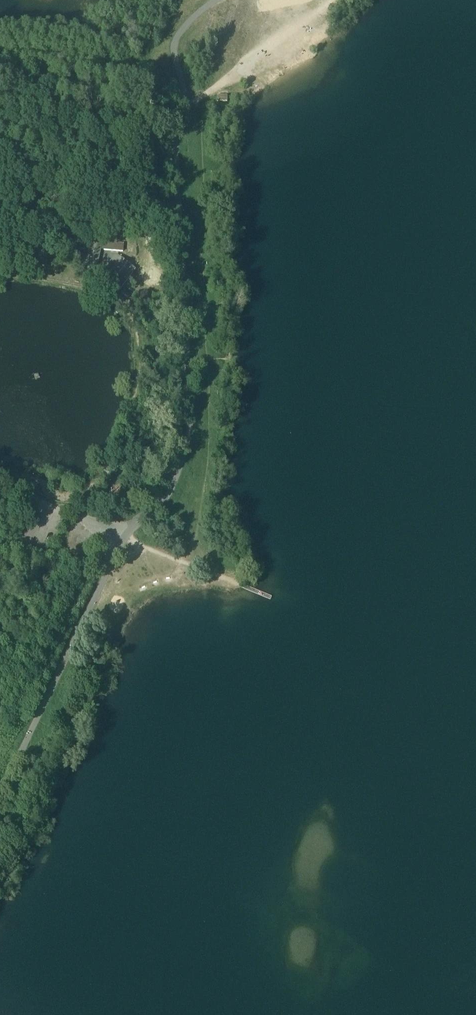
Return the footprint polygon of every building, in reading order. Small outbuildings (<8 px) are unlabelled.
[(107,246),(88,241),(85,253),(95,256),(90,275),(98,277),(107,246)] [(124,258),(107,279),(127,295),(144,274),(124,258)]
